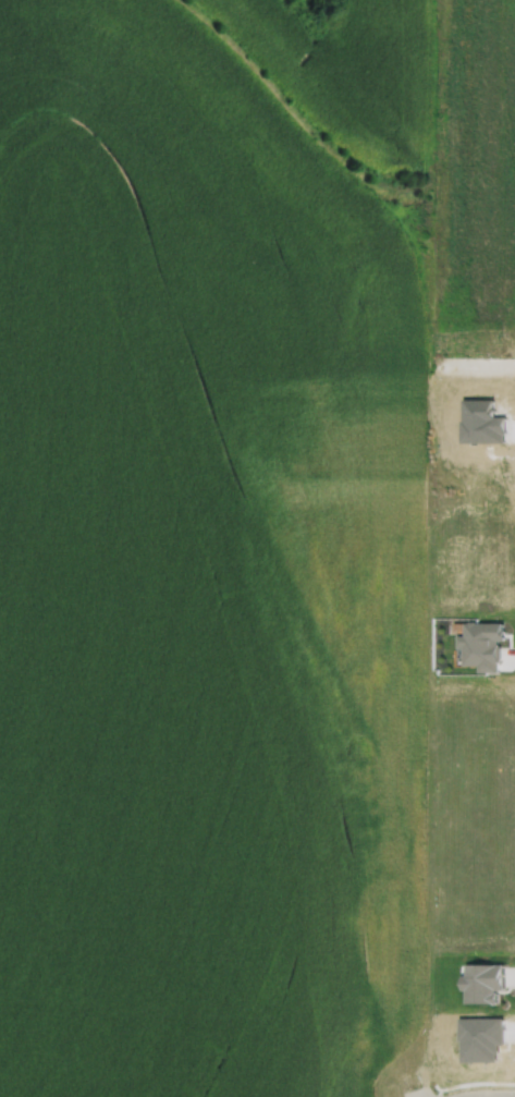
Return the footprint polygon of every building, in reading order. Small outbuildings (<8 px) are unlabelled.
[(466,622),(466,635),(459,635),(459,646),(465,646),(465,663),(480,665),(480,671),(500,671),(500,662),(501,662),(501,644),(500,644),(500,639),(506,639),(506,630),(504,630),(504,622),(477,622),(477,621),(471,621),(471,622),(466,622)] [(467,964),(467,975),(463,975),(463,989),(467,989),(467,1002),(499,1002),(500,991),(496,991),(496,989),(505,989),(505,972),(504,972),(504,964),(467,964)]
